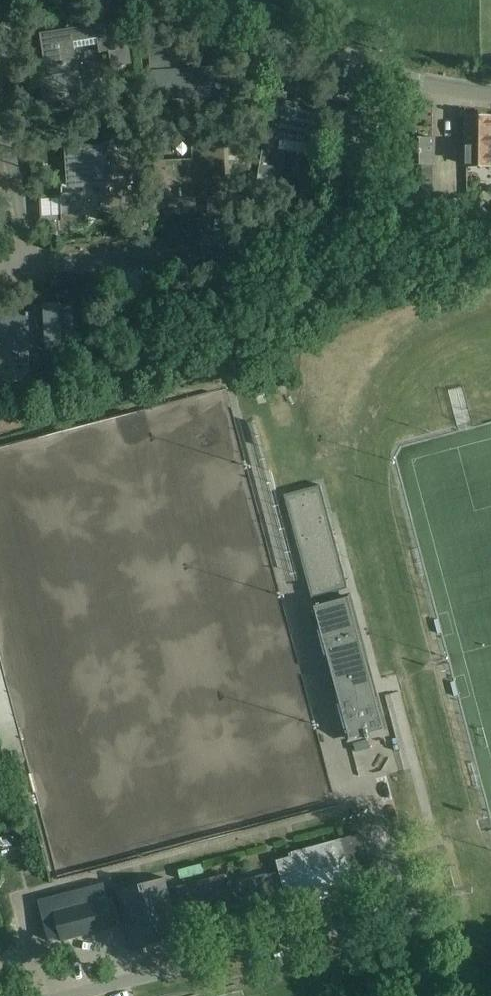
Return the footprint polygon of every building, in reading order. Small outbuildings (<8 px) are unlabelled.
[(111,24),(40,34),(47,77),(41,78),(44,102),(67,99),(69,110),(83,108),(74,49),(98,45),(99,54),(109,52),(111,68),(131,65),(126,24),(123,25),(112,26),(111,24)] [(151,41),(154,81),(155,98),(165,97),(166,99),(170,98),(170,95),(190,93),(190,96),(235,93),(233,60),(209,61),(210,70),(179,71),(177,40),(151,41)] [(258,179),(274,182),(281,137),(313,142),(309,165),(302,163),(294,209),(310,211),(325,112),(286,106),(288,93),(272,90),(258,179)] [(467,138),(466,166),(490,166),(490,118),(467,118),(467,138)] [(129,139),(110,140),(111,145),(106,146),(106,144),(66,147),(69,185),(70,185),(69,185),(104,183),(105,209),(100,209),(100,210),(128,208),(126,184),(130,184),(130,181),(126,182),(125,168),(128,167),(129,168),(130,168),(129,152),(129,139)] [(390,165),(400,237),(465,228),(462,199),(433,203),(433,139),(407,139),(407,163),(390,165)] [(157,164),(158,180),(159,200),(211,198),(211,215),(233,214),(232,182),(226,182),(224,142),(195,143),(196,162),(157,164)] [(61,183),(63,219),(83,218),(82,200),(85,200),(84,193),(67,194),(67,195),(63,195),(62,183),(61,183)] [(62,347),(76,347),(74,305),(61,306),(61,304),(44,304),(44,306),(34,307),(34,313),(26,314),(26,316),(0,317),(0,345),(27,344),(27,345),(28,345),(28,349),(44,348),(44,350),(62,350),(62,347)] [(284,495),(312,599),(348,589),(321,485),(284,495)] [(314,607),(349,740),(365,736),(366,739),(369,739),(368,735),(384,730),(348,598),(314,607)] [(279,873),(271,875),(276,896),(285,894),(286,896),(373,872),(363,834),(291,853),(292,857),(276,861),(279,873)] [(177,887),(180,901),(185,921),(276,896),(271,875),(225,887),(222,875),(177,887)] [(162,931),(178,927),(165,878),(143,884),(143,886),(139,887),(139,885),(117,891),(134,953),(154,946),(154,945),(165,941),(162,931)] [(48,942),(60,939),(61,942),(120,927),(113,897),(108,899),(103,880),(37,897),(48,942)]
